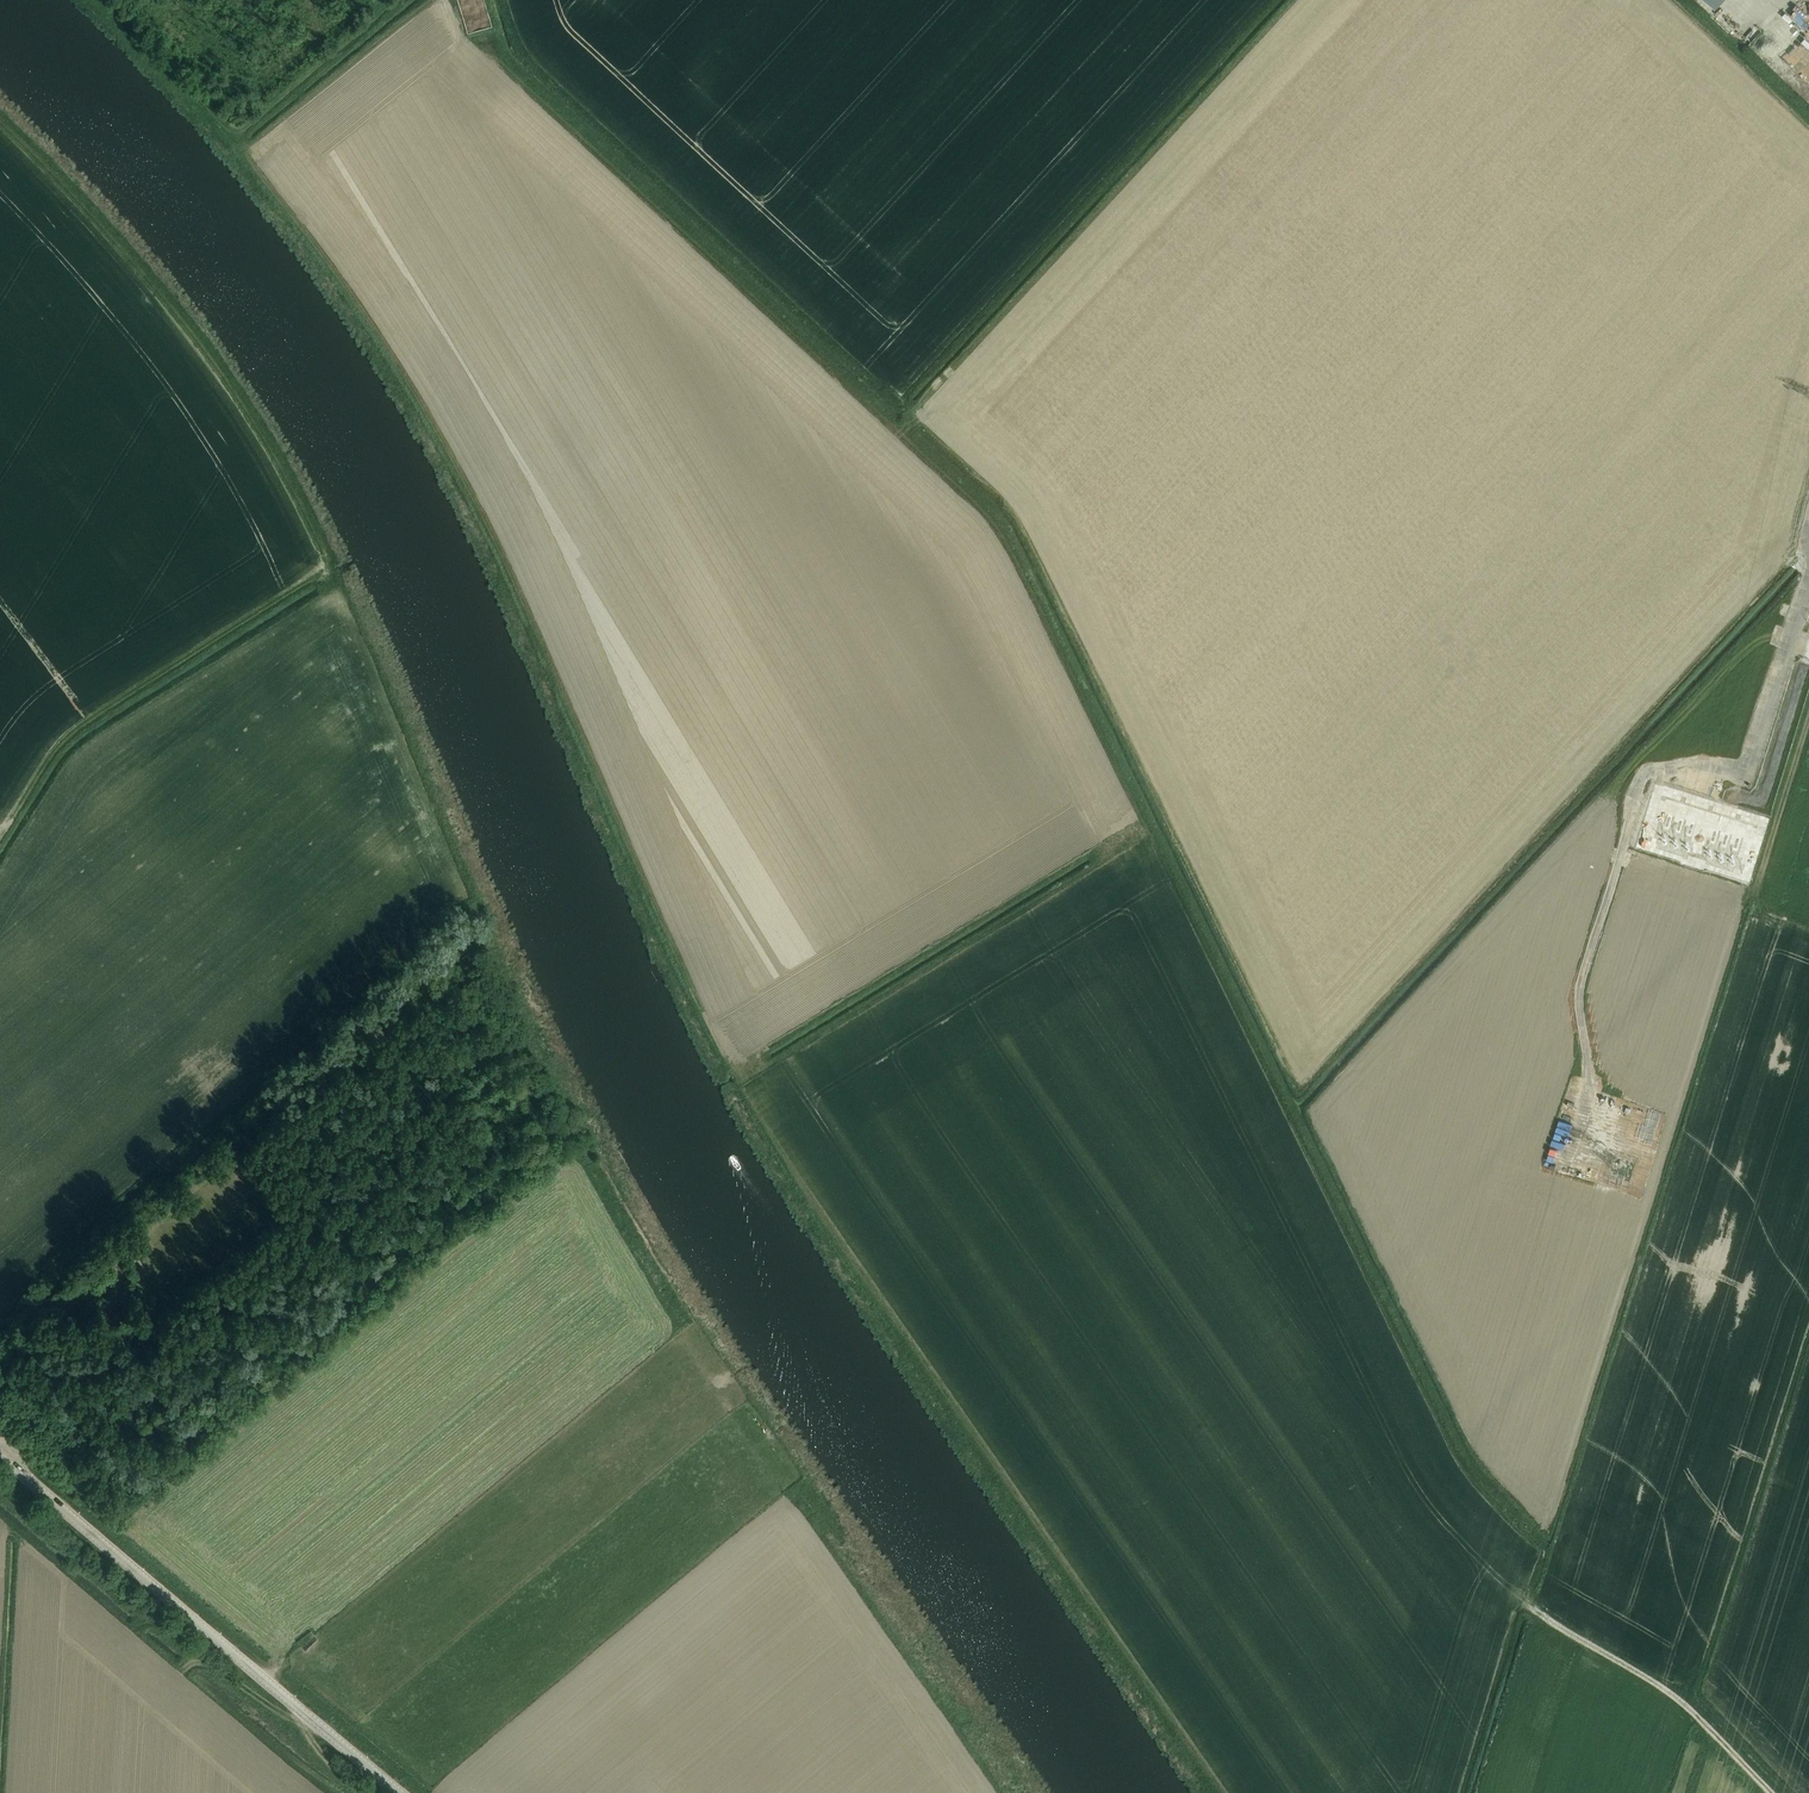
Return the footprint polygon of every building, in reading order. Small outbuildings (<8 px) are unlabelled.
[(1723,0),(1706,0),(1715,9),(1723,0)]
